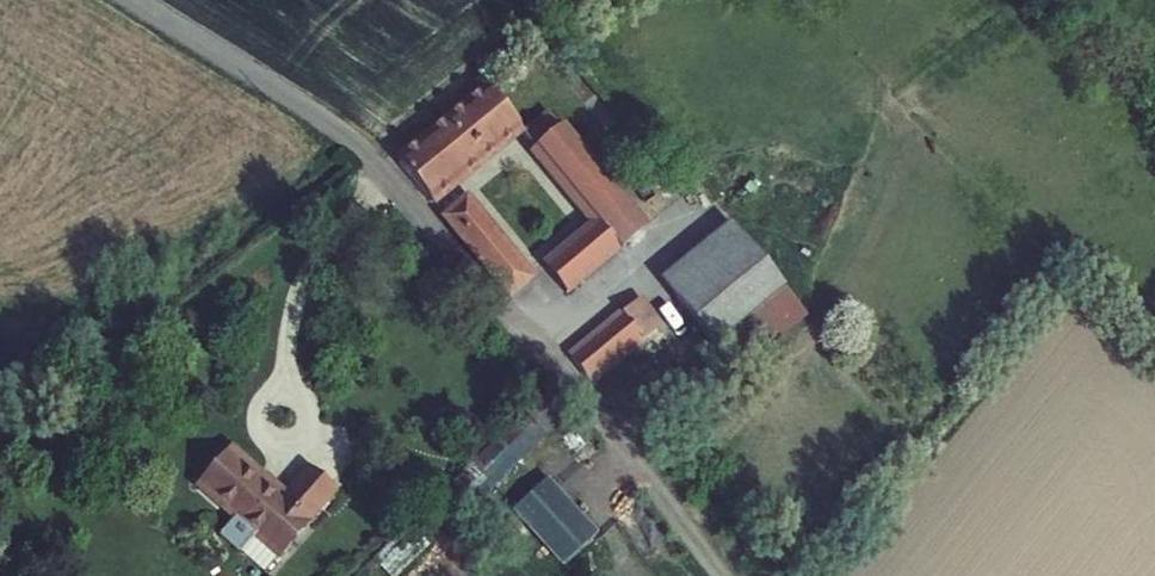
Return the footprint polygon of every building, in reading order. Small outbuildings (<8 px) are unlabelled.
[(523,130),(491,89),(403,159),(436,200),(523,130)] [(549,109),(523,130),(600,230),(547,272),(563,293),(647,229),(549,109)] [(471,205),(449,221),(509,297),(531,281),(471,205)] [(742,239),(732,248),(764,286),(703,339),(733,374),(802,314),(779,288),(782,284),(742,239)] [(732,248),(670,301),(703,339),(764,286),(732,248)] [(569,359),(588,384),(658,327),(636,302),(569,359)] [(482,501),(545,440),(522,417),(460,478),(482,501)] [(234,440),(199,477),(233,508),(274,546),(331,484),(306,460),(282,484),(234,440)] [(519,510),(574,569),(610,536),(554,476),(519,510)] [(260,562),(274,546),(233,508),(219,524),(260,562)]
